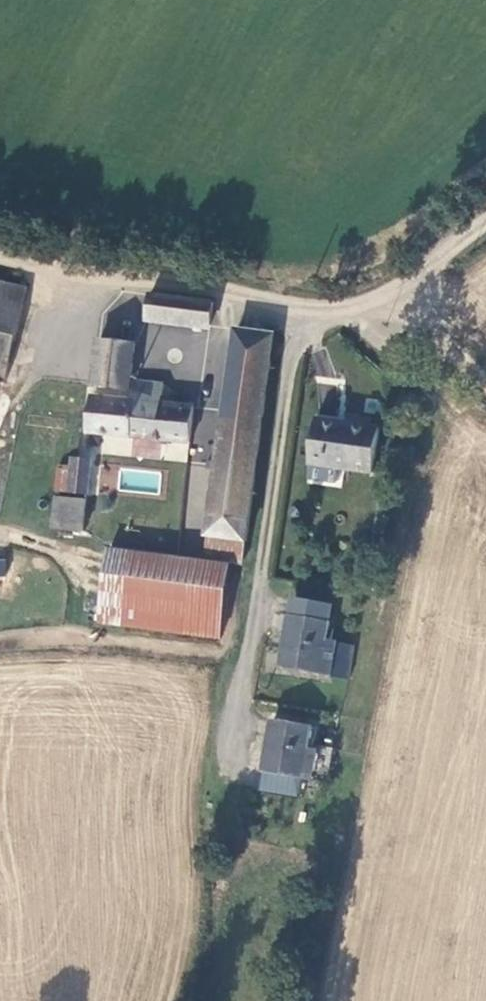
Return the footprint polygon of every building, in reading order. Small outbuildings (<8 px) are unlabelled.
[(0,275),(0,373),(11,375),(24,279),(0,275)] [(213,323),(215,301),(150,294),(147,314),(213,323)] [(206,538),(249,544),(275,340),(273,333),(239,328),(206,538)] [(135,339),(101,334),(94,385),(128,389),(135,339)] [(132,401),(92,395),(88,422),(86,428),(192,443),(197,410),(163,403),(165,382),(136,379),(132,401)] [(381,428),(318,418),(311,463),(312,463),(343,468),(375,473),(381,428)] [(88,456),(73,455),(72,461),(71,473),(53,471),(50,487),(82,492),(88,456)] [(54,459),(53,471),(71,473),(72,461),(54,459)] [(342,479),(343,468),(312,463),(310,479),(337,483),(342,479)] [(81,502),(49,500),(47,531),(79,533),(81,502)] [(203,560),(246,567),(249,544),(206,538),(203,560)] [(235,569),(114,553),(104,617),(227,636),(235,569)] [(334,607),(292,601),(289,617),(281,616),(279,631),(287,632),(282,667),(325,673),(334,607)] [(332,676),(351,679),(357,647),(337,644),(332,676)] [(317,726),(277,721),(270,773),(310,779),(317,726)] [(321,745),(314,780),(328,782),(335,747),(321,745)]
